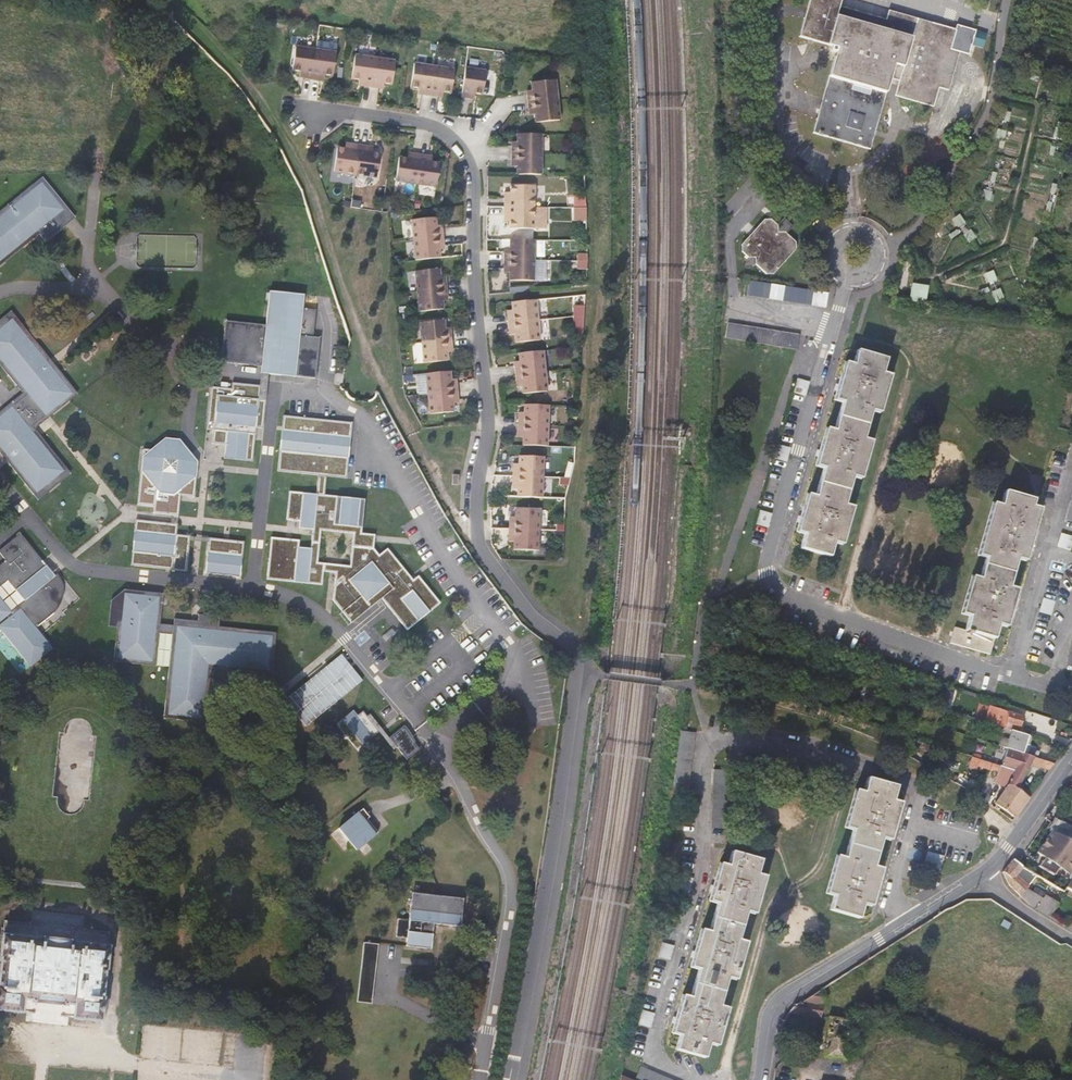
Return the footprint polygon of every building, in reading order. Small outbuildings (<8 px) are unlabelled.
[(948,88),(959,50),(950,47),(956,28),(955,28),(889,10),(886,19),(839,6),(841,0),(810,0),(800,37),(836,47),(813,132),(872,148),(892,77),(901,79),(897,94),(935,105),(940,85),(948,88)] [(955,28),(956,28),(950,47),(959,50),(968,52),(971,42),(982,45),(986,31),(956,23),(955,28)] [(305,95),(313,96),(318,66),(298,63),(294,87),(306,89),(305,95)] [(322,91),(334,93),(338,69),(318,66),(313,96),(321,97),(322,91)] [(364,103),(372,104),(377,75),(357,72),(353,96),(365,98),(364,103)] [(381,100),(393,102),(397,78),(377,75),(372,104),(380,106),(381,100)] [(423,112),(431,113),(436,84),(415,81),(412,105),(424,106),(423,112)] [(440,109),(452,111),(456,87),(436,84),(431,113),(439,115),(440,109)] [(471,110),(483,112),(487,89),(467,86),(462,115),(470,117),(471,110)] [(528,113),(529,121),(559,118),(557,98),(533,100),(534,112),(528,113)] [(535,128),(537,141),(560,138),(559,118),(529,121),(530,129),(535,128)] [(995,137),(1003,140),(1006,130),(998,128),(995,137)] [(512,164),(512,172),(542,172),(542,152),(518,152),(518,164),(512,164)] [(356,191),(361,161),(352,160),(352,166),(339,164),(335,187),(356,191)] [(369,162),(361,161),(356,191),(378,194),(381,170),(368,168),(369,162)] [(412,176),(400,174),(397,198),(417,201),(421,171),(413,170),(412,176)] [(429,173),(421,171),(417,201),(437,204),(440,180),(428,178),(429,173)] [(518,180),(517,192),(541,193),(542,172),(512,172),(512,180),(518,180)] [(1029,178),(1027,189),(1034,190),(1036,179),(1029,178)] [(0,216),(0,268),(72,211),(47,179),(0,216)] [(982,199),(990,200),(992,190),(984,188),(982,199)] [(504,217),(504,225),(534,225),(534,204),(511,204),(510,217),(504,217)] [(960,213),(951,218),(957,228),(966,223),(960,213)] [(790,224),(780,217),(774,225),(766,219),(759,219),(751,229),(753,231),(749,236),(747,234),(738,245),(738,252),(746,259),(753,258),(753,264),(765,274),(771,274),(793,247),(793,241),(783,233),(790,224)] [(534,225),(504,225),(504,233),(510,234),(510,247),(534,247),(534,225)] [(963,233),(968,242),(976,237),(971,228),(963,233)] [(437,247),(436,235),(413,237),(415,257),(444,254),(443,247),(437,247)] [(444,254),(415,257),(416,277),(440,275),(439,263),(445,263),(444,254)] [(504,270),(504,278),(534,278),(534,258),(510,258),(510,270),(504,270)] [(993,269),(984,273),(989,283),(998,279),(993,269)] [(510,286),(510,299),(534,299),(534,278),(504,278),(504,286),(510,286)] [(747,280),(745,294),(825,307),(827,293),(747,280)] [(912,284),(911,287),(924,289),(922,303),(926,303),(928,286),(912,284)] [(441,299),(440,286),(416,288),(418,309),(447,306),(447,298),(441,299)] [(911,287),(909,301),(922,303),(924,289),(911,287)] [(1001,288),(992,290),(995,301),(1004,299),(1001,288)] [(307,296),(269,292),(265,326),(222,321),(217,363),(263,368),(262,374),(318,380),(322,340),(315,339),(318,311),(306,310),(307,296)] [(447,306),(418,309),(420,329),(443,327),(442,315),(448,314),(447,306)] [(22,391),(0,408),(0,458),(37,506),(72,479),(35,430),(78,397),(12,311),(0,320),(0,363),(22,391)] [(507,333),(508,341),(537,338),(536,318),(512,320),(513,332),(507,333)] [(740,325),(726,323),(724,338),(738,340),(740,325)] [(798,334),(740,325),(738,340),(796,349),(798,334)] [(445,350),(444,338),(420,340),(422,360),(452,357),(451,349),(445,350)] [(514,348),(515,361),(539,358),(537,338),(508,341),(508,349),(514,348)] [(858,350),(854,363),(846,361),(836,398),(843,400),(835,428),(827,426),(816,463),(824,465),(816,494),(808,492),(797,530),(805,532),(800,546),(829,554),(833,540),(841,543),(852,505),(844,503),(852,474),(860,476),(871,439),(863,437),(872,408),(880,410),(890,374),(882,372),(886,358),(858,350)] [(452,357),(422,360),(424,380),(448,378),(447,366),(453,365),(452,357)] [(514,384),(515,392),(545,389),(543,369),(519,371),(520,383),(514,384)] [(806,392),(810,379),(799,376),(795,389),(806,392)] [(269,389),(234,385),(233,392),(213,389),(208,430),(214,431),(212,445),(227,447),(225,460),(253,464),(257,431),(264,432),(269,389)] [(452,401),(450,389),(427,391),(428,411),(458,408),(457,400),(452,401)] [(521,399),(523,411),(546,409),(545,389),(515,392),(516,400),(521,399)] [(458,408),(428,411),(430,431),(454,429),(453,417),(459,416),(458,408)] [(353,426),(285,419),(279,472),(347,479),(353,426)] [(518,435),(517,442),(547,444),(548,423),(524,422),(524,435),(518,435)] [(165,439),(142,451),(138,509),(153,510),(153,516),(179,517),(180,497),(194,498),(196,454),(180,439),(165,439)] [(523,451),(522,463),(546,464),(547,444),(517,442),(517,451),(523,451)] [(786,458),(790,445),(779,442),(775,455),(786,458)] [(512,486),(512,494),(542,495),(542,475),(519,474),(518,486),(512,486)] [(989,654),(995,637),(999,623),(1007,625),(1017,588),(1010,586),(1018,557),(1026,559),(1041,507),(1033,505),(1035,497),(1007,489),(1002,503),(995,501),(979,553),(987,555),(980,577),(974,575),(962,612),(970,614),(966,629),(955,626),(950,642),(989,654)] [(387,550),(380,556),(375,550),(375,536),(362,535),(365,502),(288,494),(286,522),(300,523),(299,531),(312,533),(311,550),(298,549),(298,542),(271,540),(267,580),(323,586),(324,574),(335,575),(333,606),(351,628),(383,602),(408,633),(442,606),(418,576),(411,581),(387,550)] [(517,502),(517,514),(541,515),(542,495),(512,494),(512,502),(517,502)] [(767,524),(771,511),(760,507),(756,520),(767,524)] [(133,568),(187,572),(189,537),(177,536),(178,525),(136,522),(133,568)] [(553,536),(562,536),(563,524),(553,523),(553,536)] [(508,539),(508,547),(538,548),(539,528),(515,527),(514,539),(508,539)] [(546,546),(547,533),(539,533),(539,546),(546,546)] [(32,670),(54,651),(42,637),(66,618),(63,614),(81,600),(60,575),(65,571),(53,556),(44,563),(21,535),(0,552),(0,631),(32,670)] [(1071,546),(1071,537),(1063,535),(1060,547),(1071,551),(1071,546)] [(209,541),(205,575),(239,579),(243,545),(209,541)] [(514,555),(513,567),(537,568),(538,548),(508,547),(508,555),(514,555)] [(108,628),(122,629),(126,592),(112,601),(108,628)] [(155,667),(163,596),(126,592),(122,629),(118,663),(155,667)] [(1052,616),(1056,603),(1044,600),(1041,612),(1052,616)] [(175,621),(165,720),(207,724),(212,669),(273,675),(277,634),(220,629),(222,617),(198,614),(197,623),(175,621)] [(289,703),(309,729),(366,683),(346,657),(289,703)] [(960,695),(955,712),(959,713),(981,720),(982,716),(968,711),(972,699),(960,695)] [(1007,719),(1020,724),(1023,715),(1000,708),(991,705),(986,720),(1005,727),(1007,719)] [(336,725),(356,750),(378,732),(363,712),(357,716),(354,711),(336,725)] [(378,732),(394,751),(398,748),(390,738),(370,714),(366,717),(378,732)] [(1018,733),(1020,724),(1007,719),(1005,727),(1004,728),(1011,730),(1018,733)] [(413,745),(418,751),(420,750),(415,743),(416,742),(410,732),(405,726),(401,729),(413,745)] [(401,729),(390,738),(398,748),(407,760),(418,751),(413,745),(401,729)] [(1025,754),(1028,744),(1024,742),(1026,735),(1018,733),(1011,730),(1005,747),(1021,753),(1025,754)] [(1030,765),(1049,771),(1055,763),(1025,754),(1021,753),(1018,764),(1014,770),(1007,782),(1009,783),(1029,798),(1033,793),(1019,784),(1030,765)] [(1029,798),(1009,783),(1007,782),(1014,770),(967,755),(964,765),(973,768),(975,761),(979,763),(979,765),(998,772),(996,779),(995,783),(1006,787),(995,802),(1015,817),(1029,798)] [(731,769),(717,769),(716,783),(730,784),(731,769)] [(872,778),(867,792),(859,790),(848,828),(856,830),(848,858),(840,856),(829,893),(837,895),(833,908),(861,917),(865,904),(873,907),(884,870),(876,867),(884,839),(892,841),(904,804),(896,801),(900,787),(872,778)] [(716,783),(714,826),(729,827),(730,784),(716,783)] [(363,809),(339,828),(357,852),(380,834),(368,819),(370,817),(363,809)] [(1051,829),(1053,830),(1071,840),(1071,827),(1056,819),(1051,829)] [(1053,830),(1038,851),(1045,856),(1060,866),(1069,873),(1071,869),(1071,840),(1053,830)] [(734,849),(730,863),(722,861),(712,898),(720,901),(712,929),(704,927),(692,964),(701,967),(692,996),(685,994),(674,1031),(682,1034),(678,1047),(706,1056),(710,1042),(719,1044),(729,1007),(721,1004),(729,975),(738,977),(748,941),(740,937),(748,909),(756,912),(768,874),(760,871),(764,857),(734,849)] [(930,853),(924,873),(940,878),(946,858),(930,853)] [(1060,866),(1045,856),(1039,865),(1054,873),(1060,866)] [(1031,887),(1040,878),(1013,860),(1003,872),(1009,885),(1029,903),(1051,917),(1059,905),(1046,897),(1044,900),(1027,890),(1030,887),(1031,887)] [(694,877),(682,873),(679,886),(690,890),(694,877)] [(407,939),(407,946),(431,949),(434,924),(461,927),(464,899),(412,894),(409,921),(397,920),(395,938),(407,939)] [(19,1016),(20,1005),(68,1010),(67,1022),(94,1026),(103,952),(0,939),(0,1014),(19,1016)] [(674,944),(666,941),(662,954),(671,957),(674,957),(678,945),(674,944)] [(365,943),(358,1002),(373,1004),(379,944),(365,943)] [(823,1059),(845,1062),(857,966),(849,971),(843,975),(833,1020),(828,1019),(823,1059)] [(822,1007),(799,1003),(793,1007),(788,1014),(820,1020),(822,1007)] [(655,1011),(645,1008),(641,1021),(651,1024),(653,1025),(657,1011),(655,1011)] [(642,1068),(637,1079),(670,1079),(642,1068)]
